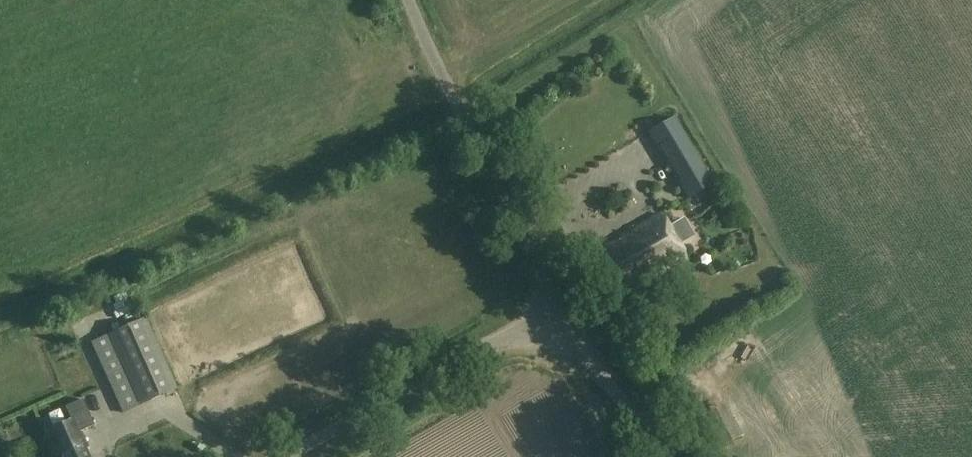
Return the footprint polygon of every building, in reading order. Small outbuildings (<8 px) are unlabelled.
[(714,185),(674,119),(648,134),(688,201),(714,185)] [(687,257),(664,216),(597,254),(618,290),(652,270),(655,275),(687,257)] [(129,295),(115,301),(122,315),(136,309),(129,295)] [(178,391),(146,319),(94,342),(126,414),(178,391)] [(769,422),(753,390),(702,416),(718,448),(769,422)] [(83,400),(66,408),(72,422),(47,433),(58,456),(90,456),(86,449),(89,448),(82,433),(95,427),(83,400)]
